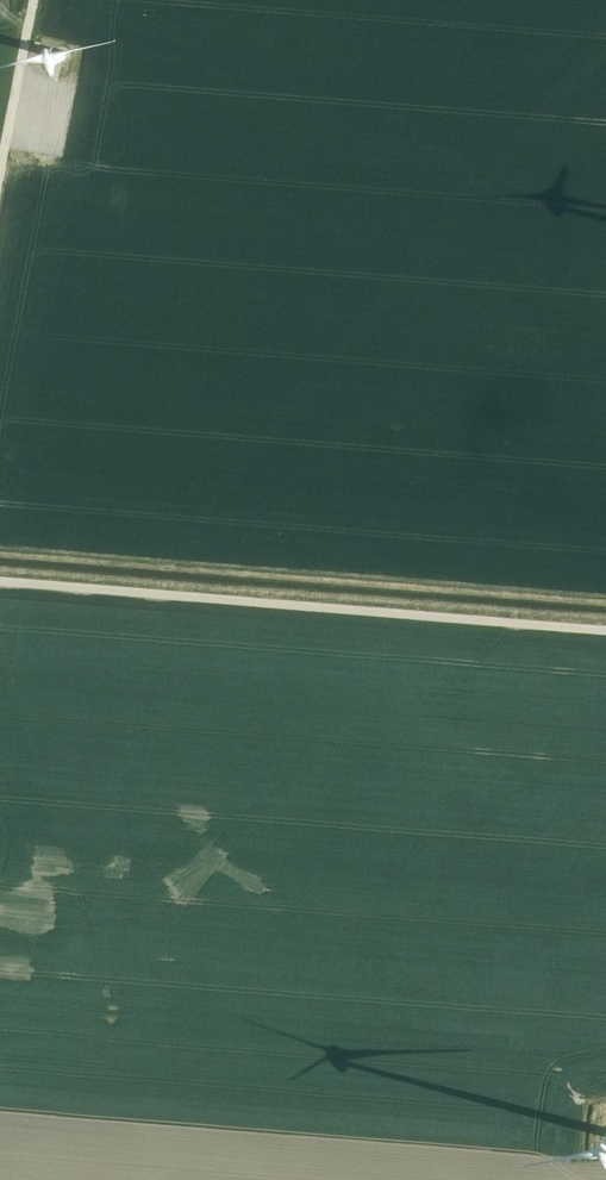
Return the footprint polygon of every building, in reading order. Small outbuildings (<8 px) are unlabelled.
[(68,55),(68,54),(68,53),(68,52),(67,52),(67,51),(66,51),(66,50),(65,50),(64,50),(63,50),(62,50),(61,50),(60,50),(60,51),(59,51),(59,52),(58,52),(58,53),(58,54),(58,55),(58,56),(58,57),(59,58),(59,59),(60,59),(61,60),(62,60),(63,60),(64,60),(65,60),(65,59),(66,59),(67,59),(67,58),(67,57),(68,57),(68,56),(68,55)]
